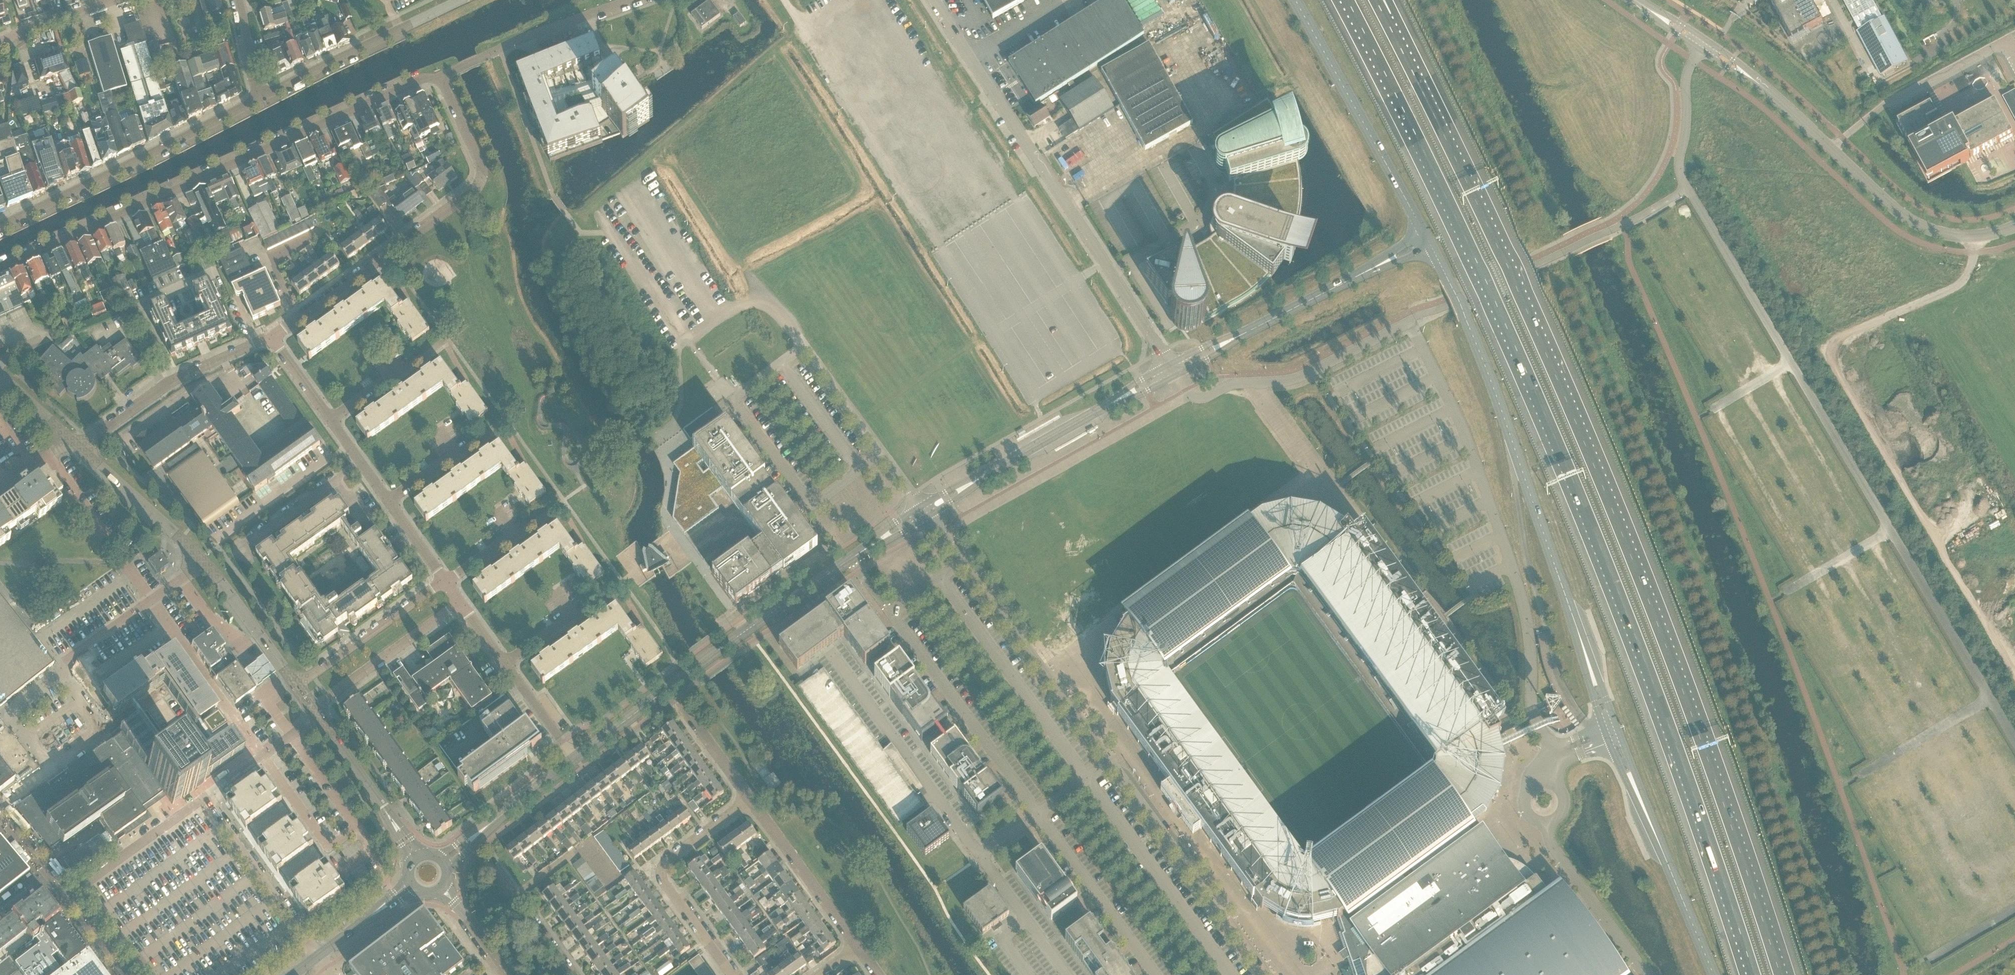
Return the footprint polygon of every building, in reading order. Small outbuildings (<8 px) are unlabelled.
[(25,0),(16,0),(16,1),(17,1),(19,8),(27,6),(25,0)] [(203,14),(222,8),(220,0),(199,0),(203,14)] [(993,19),(1026,0),(982,0),(993,19)] [(1089,10),(1008,62),(1035,105),(1144,36),(1121,0),(1105,0),(1089,10)] [(1791,41),(1823,24),(1810,0),(1769,0),(1791,41)] [(1859,31),(1858,31),(1882,76),(1907,62),(1883,18),(1882,18),(1872,0),(1843,0),(1859,31)] [(702,29),(720,16),(710,1),(691,15),(702,29)] [(0,3),(0,20),(2,20),(4,25),(11,23),(7,10),(3,12),(0,3)] [(48,4),(41,6),(44,13),(50,12),(50,11),(49,8),(48,4)] [(352,18),(347,7),(342,9),(347,20),(352,18)] [(273,16),(272,10),(260,14),(265,31),(277,27),(288,23),(285,12),(273,16)] [(740,27),(746,23),(739,13),(733,17),(740,27)] [(1152,34),(1140,14),(1134,18),(1146,37),(1152,34)] [(327,51),(320,33),(319,31),(311,34),(310,32),(312,32),(306,17),(302,19),(308,35),(310,40),(309,40),(316,56),(327,51)] [(335,26),(332,20),(327,22),(330,29),(338,46),(350,41),(343,25),(335,29),(334,26),(335,26)] [(326,30),(320,33),(327,51),(337,47),(330,29),(327,22),(323,24),(326,30)] [(292,67),(304,62),(290,26),(286,27),(292,45),(285,47),(292,67)] [(305,54),(308,60),(316,56),(307,33),(295,38),(298,46),(300,46),(303,55),(305,54)] [(111,37),(88,44),(103,94),(110,92),(111,93),(113,100),(129,95),(126,87),(111,37)] [(152,58),(162,55),(157,40),(148,43),(152,58)] [(595,120),(560,133),(539,73),(598,51),(594,40),(516,68),(550,161),(603,142),(602,140),(595,120)] [(145,44),(120,51),(148,141),(171,129),(160,92),(157,84),(145,44)] [(276,74),(292,67),(283,44),(268,51),(276,74)] [(1145,150),(1193,124),(1149,44),(1101,71),(1145,150)] [(226,87),(230,99),(241,93),(227,46),(214,50),(226,87)] [(34,60),(40,79),(55,74),(65,71),(69,70),(63,51),(34,60)] [(202,112),(216,107),(211,91),(205,93),(201,78),(203,77),(204,83),(214,80),(211,71),(219,68),(214,52),(197,57),(198,61),(188,64),(193,80),(192,80),(197,95),(198,98),(197,98),(202,112)] [(87,60),(74,63),(79,76),(91,73),(87,60)] [(171,69),(165,71),(168,80),(174,77),(188,120),(202,114),(184,62),(177,60),(172,63),(171,69)] [(13,88),(29,83),(23,64),(13,67),(15,72),(12,73),(13,88)] [(65,71),(57,73),(68,94),(80,91),(69,70),(65,71)] [(620,133),(623,138),(650,120),(642,109),(636,99),(633,101),(616,76),(606,82),(617,99),(602,104),(605,109),(604,110),(620,133)] [(1079,130),(1079,131),(1114,109),(1094,78),(1077,89),(1072,92),(1062,98),(1059,100),(1072,120),(1059,129),(1065,139),(1079,130)] [(163,82),(157,84),(160,92),(166,90),(163,82)] [(216,106),(230,99),(226,87),(225,87),(224,83),(211,90),(216,106)] [(1073,83),(1068,86),(1072,92),(1077,89),(1073,83)] [(68,94),(62,96),(64,103),(71,101),(72,104),(83,100),(80,91),(68,94)] [(2014,120),(2014,93),(2014,91),(2003,97),(2014,120)] [(111,93),(97,96),(103,114),(105,116),(118,156),(129,150),(117,112),(113,100),(111,93)] [(413,99),(429,134),(430,134),(431,134),(433,136),(440,132),(438,127),(437,127),(432,117),(435,115),(424,93),(413,99)] [(1057,93),(1054,95),(1057,101),(1059,100),(1062,98),(1059,93),(1058,94),(1057,93)] [(57,106),(54,96),(46,99),(49,109),(57,106)] [(427,136),(430,134),(429,134),(413,99),(403,103),(405,107),(414,125),(415,124),(422,138),(427,136)] [(1212,135),(1222,153),(1223,153),(1232,149),(1283,123),(1269,99),(1212,135)] [(174,128),(187,122),(179,101),(167,106),(174,128)] [(1944,121),(1941,123),(1931,104),(1896,122),(1904,136),(1905,136),(1922,167),(1933,161),(1937,169),(1957,158),(1961,165),(1970,160),(1969,158),(1999,142),(2000,143),(2014,135),(1995,101),(1947,127),(1944,121)] [(380,109),(381,110),(377,112),(381,121),(380,121),(389,140),(394,137),(393,133),(390,127),(388,128),(387,125),(396,121),(389,105),(387,105),(385,104),(383,106),(382,108),(380,109)] [(1027,116),(1034,127),(1049,117),(1042,106),(1027,116)] [(420,138),(414,125),(405,107),(395,112),(404,130),(409,127),(415,140),(420,138)] [(134,109),(118,114),(129,150),(145,143),(136,115),(134,109)] [(366,143),(372,156),(379,153),(373,138),(373,136),(381,132),(373,112),(371,113),(369,112),(366,113),(366,115),(364,116),(365,117),(361,119),(365,128),(364,129),(367,137),(364,138),(366,143)] [(89,120),(87,113),(81,115),(84,123),(89,121),(89,120)] [(102,164),(116,157),(110,137),(104,120),(100,121),(99,117),(90,120),(98,147),(97,147),(102,164)] [(352,123),(332,132),(342,155),(360,147),(365,159),(372,156),(366,143),(360,145),(357,139),(359,138),(352,123)] [(1223,153),(1222,153),(1220,155),(1219,155),(1218,156),(1216,159),(1216,163),(1217,166),(1219,169),(1222,170),(1223,171),(1227,171),(1231,170),(1232,173),(1233,177),(1234,182),(1297,162),(1298,162),(1295,150),(1290,139),(1285,128),(1283,123),(1232,149),(1223,153)] [(7,207),(32,197),(21,171),(12,139),(7,125),(0,128),(0,187),(7,207)] [(80,135),(92,168),(102,164),(97,147),(92,131),(80,135)] [(44,192),(44,191),(34,167),(38,165),(31,147),(26,134),(12,139),(21,171),(32,197),(44,192)] [(334,170),(341,184),(351,179),(344,165),(342,166),(335,150),(332,151),(324,135),(320,137),(319,135),(311,139),(322,163),(332,158),(333,160),(332,161),(336,169),(334,170)] [(49,162),(56,185),(64,183),(50,140),(43,143),(47,157),(46,158),(47,163),(49,162)] [(424,146),(421,140),(415,142),(418,149),(422,147),(424,146)] [(79,174),(90,169),(81,141),(69,145),(79,174)] [(311,167),(317,164),(308,142),(306,143),(304,141),(300,143),(299,146),(296,148),(305,169),(303,169),(310,184),(317,181),(311,167)] [(47,157),(43,143),(31,147),(38,165),(37,168),(46,190),(56,185),(49,162),(47,163),(46,158),(47,157)] [(69,143),(56,147),(59,158),(72,154),(69,143)] [(391,143),(385,146),(389,152),(394,150),(391,143)] [(279,161),(275,162),(281,176),(302,167),(293,147),(277,154),(279,161)] [(59,158),(66,180),(79,175),(72,154),(59,158)] [(409,171),(416,168),(412,158),(410,154),(402,157),(409,171)] [(432,155),(426,158),(429,164),(435,161),(432,155)] [(266,184),(267,183),(274,198),(279,196),(271,178),(277,175),(268,158),(256,163),(266,184)] [(457,177),(447,164),(446,165),(445,164),(443,161),(442,159),(436,163),(431,168),(434,173),(429,177),(438,191),(457,177)] [(1233,202),(1230,212),(1242,216),(1292,234),(1297,220),(1299,205),(1300,191),(1300,176),(1298,162),(1297,162),(1234,182),(1234,192),(1233,202)] [(250,186),(254,197),(262,193),(258,183),(264,180),(256,163),(248,167),(249,169),(242,172),(249,187),(250,186)] [(417,173),(412,176),(418,186),(423,182),(417,173)] [(235,212),(239,209),(234,198),(233,199),(232,196),(238,194),(230,176),(220,180),(226,194),(229,200),(232,207),(235,212)] [(229,200),(226,194),(220,180),(207,186),(216,205),(227,200),(229,200)] [(373,183),(367,188),(370,192),(378,189),(373,183)] [(227,230),(216,205),(207,186),(194,192),(186,195),(190,203),(197,200),(204,215),(188,221),(190,226),(197,242),(203,256),(233,243),(227,230)] [(401,218),(423,202),(413,188),(391,204),(401,218)] [(342,189),(335,193),(338,199),(345,196),(342,189)] [(372,197),(380,208),(387,203),(378,191),(372,197)] [(321,194),(316,197),(321,210),(334,204),(331,197),(324,200),(321,194)] [(300,218),(290,196),(282,200),(291,220),(292,222),(300,218)] [(186,219),(177,199),(164,205),(173,225),(186,219)] [(266,202),(249,210),(263,239),(280,231),(266,202)] [(155,209),(153,210),(160,227),(161,230),(163,233),(164,233),(169,230),(170,232),(171,234),(173,237),(176,236),(173,228),(163,205),(162,206),(155,209)] [(370,207),(367,210),(372,217),(376,215),(370,207)] [(1219,237),(1226,242),(1269,274),(1278,261),(1286,248),(1292,234),(1242,216),(1230,212),(1229,212),(1227,212),(1223,213),(1219,216),(1216,219),(1213,218),(1212,220),(1211,223),(1211,225),(1214,225),(1214,228),(1214,230),(1215,232),(1216,234),(1217,235),(1219,237)] [(154,228),(147,213),(133,219),(140,234),(148,231),(154,245),(140,251),(153,279),(176,269),(163,241),(160,242),(154,228)] [(360,214),(357,217),(362,224),(366,222),(360,214)] [(303,220),(308,230),(314,228),(309,217),(303,220)] [(353,231),(356,229),(349,218),(345,221),(353,231)] [(370,226),(378,238),(388,230),(380,219),(370,226)] [(303,220),(298,222),(303,233),(308,230),(303,220)] [(293,225),(298,236),(303,233),(298,222),(293,225)] [(293,225),(288,227),(293,238),(298,236),(293,225)] [(120,248),(126,245),(117,226),(105,231),(117,258),(123,255),(120,248)] [(237,226),(227,230),(233,243),(242,238),(237,226)] [(368,245),(378,238),(370,226),(360,233),(368,245)] [(282,230),(287,241),(293,238),(288,227),(282,230)] [(346,236),(340,228),(337,231),(342,239),(346,236)] [(191,229),(186,231),(192,244),(196,241),(191,229)] [(282,230),(277,233),(282,243),(287,241),(282,230)] [(107,251),(113,248),(106,232),(104,233),(103,232),(100,234),(99,235),(94,237),(100,249),(99,249),(106,264),(111,261),(107,251)] [(272,236),(277,246),(282,243),(277,233),(272,236)] [(358,252),(368,245),(360,233),(350,241),(358,252)] [(1207,241),(1196,247),(1204,261),(1193,268),(1204,307),(1224,296),(1230,306),(1244,297),(1257,286),(1269,274),(1226,242),(1219,237),(1217,235),(1216,234),(1213,236),(1210,238),(1207,241)] [(272,236),(267,238),(272,248),(277,246),(272,236)] [(100,278),(108,274),(91,238),(79,243),(88,265),(96,262),(98,266),(95,267),(100,278)] [(263,240),(269,250),(272,248),(267,238),(263,240)] [(348,260),(358,252),(350,241),(339,248),(348,260)] [(319,245),(325,252),(328,249),(323,242),(319,245)] [(92,277),(77,244),(66,249),(75,270),(80,268),(85,280),(92,277)] [(141,260),(135,246),(128,249),(134,264),(141,260)] [(1186,330),(1230,306),(1224,296),(1204,307),(1193,268),(1204,261),(1196,247),(1180,256),(1180,257),(1181,257),(1184,258),(1182,263),(1178,265),(1174,259),(1146,275),(1175,315),(1176,315),(1176,314),(1176,311),(1182,312),(1184,316),(1179,320),(1186,330)] [(237,296),(240,295),(244,299),(253,321),(268,314),(267,311),(281,305),(265,270),(255,275),(243,249),(220,259),(235,293),(237,296)] [(72,270),(63,250),(52,255),(67,287),(68,286),(72,295),(77,293),(73,284),(68,272),(72,270)] [(308,252),(314,260),(317,257),(312,250),(308,252)] [(181,255),(173,258),(178,268),(189,263),(185,254),(182,256),(181,255)] [(321,261),(330,273),(340,265),(331,254),(321,261)] [(64,287),(50,256),(41,260),(50,280),(52,280),(51,279),(55,278),(56,280),(55,280),(60,289),(64,287)] [(303,267),(307,264),(302,257),(298,260),(303,267)] [(52,284),(50,280),(41,260),(27,267),(38,291),(44,289),(41,283),(44,282),(45,284),(50,285),(52,284)] [(320,280),(330,273),(321,261),(311,268),(320,280)] [(288,267),(294,274),(297,271),(292,264),(288,267)] [(34,291),(24,268),(11,274),(21,297),(34,291)] [(310,287),(320,280),(311,268),(301,275),(310,287)] [(11,274),(0,279),(0,316),(25,305),(11,274)] [(117,293),(129,288),(123,275),(111,281),(114,288),(117,293)] [(300,295),(310,287),(301,275),(291,283),(300,295)] [(133,280),(129,282),(133,291),(138,289),(133,280)] [(366,293),(354,302),(366,319),(386,305),(392,314),(401,307),(383,281),(370,290),(369,289),(365,292),(366,293)] [(176,330),(169,316),(172,314),(166,302),(150,309),(172,357),(186,350),(216,337),(232,330),(210,282),(194,289),(200,302),(203,301),(209,315),(176,330)] [(114,288),(100,293),(104,302),(118,296),(117,293),(114,288)] [(338,314),(326,322),(338,339),(366,319),(354,302),(342,311),(341,309),(337,312),(338,314)] [(392,314),(413,342),(429,331),(409,302),(401,307),(392,314)] [(67,318),(61,320),(66,330),(72,328),(67,318)] [(310,334),(298,342),(309,358),(310,359),(338,339),(326,322),(314,331),(313,330),(309,333),(310,334)] [(60,397),(66,389),(66,388),(68,388),(68,390),(69,392),(67,393),(69,394),(70,396),(72,397),(73,398),(75,398),(77,399),(78,402),(80,402),(83,401),(86,400),(88,399),(90,398),(92,396),(93,393),(95,391),(96,388),(96,385),(97,382),(94,382),(94,379),(93,376),(94,377),(97,376),(102,381),(110,375),(114,379),(131,366),(133,368),(143,361),(126,339),(113,349),(109,345),(101,351),(97,346),(83,357),(80,354),(72,363),(53,346),(41,360),(46,365),(43,368),(51,375),(48,379),(55,386),(52,390),(60,397)] [(425,375),(413,383),(424,400),(444,386),(450,395),(460,389),(441,363),(429,372),(428,371),(424,374),(425,375)] [(244,476),(255,491),(267,482),(269,484),(276,479),(275,477),(320,445),(309,428),(308,429),(271,378),(272,377),(264,366),(251,375),(259,385),(292,431),(258,455),(231,417),(241,411),(235,402),(225,409),(209,388),(193,399),(199,407),(175,423),(154,437),(149,431),(136,440),(141,447),(139,448),(154,469),(190,444),(189,443),(212,426),(246,474),(244,476)] [(396,395),(384,404),(396,420),(424,400),(413,383),(401,392),(400,391),(395,394),(396,395)] [(467,383),(460,389),(450,395),(471,424),(488,412),(467,383)] [(368,415),(356,424),(367,439),(368,440),(396,420),(384,404),(372,412),(372,411),(367,414),(368,415)] [(712,572),(736,605),(815,547),(726,426),(674,464),(680,473),(673,519),(685,534),(719,510),(710,497),(723,488),(762,542),(751,550),(748,546),(712,572)] [(483,456),(471,464),(483,481),(502,467),(509,476),(518,470),(499,444),(487,453),(486,452),(482,455),(483,456)] [(201,450),(167,474),(205,527),(239,503),(201,450)] [(455,476),(443,485),(455,501),(483,481),(471,464),(459,473),(458,472),(454,475),(455,476)] [(526,464),(518,470),(509,476),(530,505),(546,493),(526,464)] [(38,469),(0,496),(0,546),(10,539),(6,533),(35,512),(39,518),(61,503),(57,497),(62,493),(46,471),(41,474),(38,469)] [(415,505),(427,522),(455,501),(443,485),(431,493),(430,492),(426,495),(427,496),(415,505)] [(306,618),(300,622),(316,643),(330,633),(332,636),(348,625),(411,580),(401,565),(396,569),(395,566),(396,565),(374,534),(356,546),(378,576),(338,604),(335,601),(329,605),(326,601),(322,604),(291,560),(347,521),(345,518),(350,515),(339,500),(278,543),(279,544),(276,546),(273,542),(259,552),(306,618)] [(1256,528),(1254,525),(1128,618),(1132,625),(1127,629),(1114,652),(1110,680),(1116,704),(1122,716),(1174,786),(1163,794),(1193,836),(1204,829),(1265,912),(1292,926),(1316,929),(1352,921),(1356,928),(1486,836),(1482,831),(1489,824),(1506,798),(1509,784),(1511,769),(1510,757),(1507,745),(1504,738),(1500,729),(1360,537),(1325,517),(1296,511),(1267,519),(1256,528)] [(542,536),(530,545),(542,562),(561,549),(567,557),(577,550),(558,525),(546,533),(545,532),(541,535),(542,536)] [(514,556),(502,565),(514,582),(542,562),(530,545),(518,553),(517,552),(513,555),(514,556)] [(588,586),(605,574),(584,545),(577,550),(567,557),(588,586)] [(651,569),(661,563),(669,558),(666,553),(658,557),(655,555),(651,556),(648,559),(648,562),(640,567),(643,572),(651,568),(651,569)] [(160,554),(148,562),(156,574),(168,566),(167,564),(168,558),(162,557),(160,554)] [(362,557),(356,562),(364,574),(371,569),(362,557)] [(486,577),(473,586),(485,603),(514,582),(502,565),(490,574),(489,572),(485,576),(486,577)] [(884,651),(890,646),(850,593),(785,641),(779,645),(797,670),(844,636),(865,665),(884,651)] [(0,596),(0,706),(1,706),(54,664),(0,596)] [(619,630),(625,638),(635,631),(616,606),(604,615),(603,613),(599,616),(600,617),(589,626),(601,643),(619,630)] [(572,638),(561,646),(573,663),(601,643),(589,626),(577,635),(576,633),(571,636),(572,638)] [(642,627),(635,631),(625,638),(646,667),(663,655),(642,627)] [(192,645),(216,678),(236,663),(212,630),(192,645)] [(403,667),(393,674),(419,710),(429,703),(426,698),(451,680),(452,681),(451,681),(472,711),(492,697),(448,635),(433,646),(434,646),(427,651),(436,663),(412,680),(403,667)] [(543,684),(573,663),(561,646),(549,655),(548,653),(543,657),(544,658),(532,667),(543,684)] [(195,728),(207,720),(205,718),(216,710),(172,648),(105,696),(115,710),(164,675),(197,723),(194,725),(195,728)] [(897,660),(874,677),(921,741),(944,724),(897,660)] [(254,690),(236,665),(237,664),(236,663),(216,678),(216,679),(217,678),(235,704),(254,690)] [(797,689),(898,827),(924,809),(913,794),(923,787),(892,744),(884,750),(824,669),(797,689)] [(1552,694),(1546,697),(1547,699),(1551,707),(1559,702),(1554,693),(1552,694)] [(361,697),(344,710),(363,737),(380,724),(361,697)] [(537,743),(523,725),(510,707),(482,727),(496,746),(468,766),(468,765),(460,771),(463,774),(458,777),(465,787),(468,785),(474,794),(527,755),(525,752),(537,743)] [(162,753),(137,718),(120,730),(144,766),(162,753)] [(216,718),(201,729),(210,741),(225,730),(216,718)] [(39,769),(6,729),(0,720),(0,796),(39,769)] [(673,723),(662,731),(669,741),(680,733),(673,723)] [(363,737),(382,762),(399,750),(380,724),(363,737)] [(143,765),(122,735),(118,729),(110,734),(113,739),(110,741),(106,744),(105,744),(17,806),(49,851),(98,816),(114,838),(145,816),(141,810),(163,794),(142,765),(143,765)] [(1034,738),(1039,735),(1035,730),(1030,733),(1034,738)] [(190,761),(179,746),(147,769),(170,802),(178,797),(180,799),(205,782),(203,779),(244,750),(231,732),(190,761)] [(669,741),(676,751),(688,743),(680,733),(669,741)] [(657,735),(650,740),(652,744),(653,744),(660,739),(657,735)] [(930,753),(958,791),(977,817),(1000,800),(954,737),(953,736),(930,753)] [(695,753),(688,743),(676,751),(684,761),(695,753)] [(632,753),(641,765),(651,758),(642,745),(632,753)] [(664,745),(657,750),(660,754),(667,749),(664,745)] [(382,762),(400,788),(417,776),(399,750),(382,762)] [(632,753),(622,761),(632,773),(641,765),(632,753)] [(702,763),(695,753),(684,761),(691,771),(702,763)] [(674,759),(672,755),(664,760),(667,764),(674,759)] [(613,768),(622,780),(632,773),(622,761),(613,768)] [(709,773),(702,763),(691,771),(698,781),(709,773)] [(440,764),(435,767),(438,772),(443,769),(440,764)] [(681,769),(679,765),(672,770),(674,774),(681,769)] [(649,767),(645,770),(650,777),(654,774),(649,767)] [(666,767),(661,770),(665,775),(669,772),(666,767)] [(227,801),(231,807),(246,829),(248,828),(247,827),(249,826),(288,882),(288,885),(291,885),(293,888),(291,889),(291,888),(290,889),(296,898),(303,908),(309,917),(318,910),(337,897),(345,891),(339,882),(332,872),(326,863),(325,864),(313,848),(314,847),(308,838),(301,828),(294,820),(282,804),(283,803),(276,794),(269,784),(263,776),(262,776),(256,768),(224,792),(230,800),(228,801),(227,801)] [(613,768),(603,776),(612,788),(622,780),(613,768)] [(716,783),(709,773),(698,781),(705,791),(716,783)] [(639,774),(635,777),(640,785),(644,782),(639,774)] [(682,784),(689,779),(686,775),(679,780),(682,784)] [(765,780),(771,789),(778,784),(772,775),(765,780)] [(400,788),(418,813),(435,801),(417,776),(400,788)] [(602,795),(612,788),(603,776),(593,783),(602,795)] [(635,789),(629,782),(625,785),(631,792),(635,789)] [(593,783),(583,790),(593,803),(602,795),(593,783)] [(705,791),(713,801),(724,793),(716,783),(705,791)] [(696,789),(693,785),(686,790),(689,794),(696,789)] [(619,789),(615,792),(621,799),(625,796),(619,789)] [(574,798),(583,810),(593,803),(583,790),(574,798)] [(696,803),(703,799),(700,795),(693,800),(696,803)] [(610,797),(606,800),(611,807),(615,804),(610,797)] [(1621,974),(1559,890),(1548,897),(1534,878),(1532,875),(1529,872),(1527,870),(1524,867),(1520,865),(1517,864),(1514,862),(1510,861),(1506,860),(1503,859),(1499,859),(1497,859),(1479,835),(1476,838),(1467,825),(1479,816),(1458,797),(1458,798),(1326,894),(1325,895),(1337,921),(1339,919),(1345,934),(1342,936),(1347,950),(1341,955),(1346,960),(1350,957),(1356,974),(1622,974),(1621,974)] [(573,817),(576,816),(583,810),(574,798),(564,805),(573,817)] [(418,813),(432,832),(435,838),(452,825),(435,801),(418,813)] [(693,801),(689,804),(695,812),(699,809),(693,801)] [(600,804),(596,807),(602,814),(605,811),(600,804)] [(564,805),(554,813),(563,825),(573,817),(564,805)] [(682,825),(691,818),(689,814),(685,808),(685,809),(682,805),(678,808),(681,812),(675,816),(682,825)] [(613,810),(608,814),(611,819),(617,814),(613,810)] [(590,812),(586,815),(592,822),(596,819),(590,812)] [(553,832),(563,825),(554,813),(544,820),(553,832)] [(931,813),(906,831),(925,856),(950,838),(944,830),(944,829),(938,820),(937,821),(931,813)] [(666,823),(672,832),(682,825),(675,816),(666,823)] [(577,822),(582,829),(588,837),(593,833),(587,825),(586,826),(580,819),(577,822)] [(543,839),(553,832),(544,820),(535,828),(543,839)] [(663,839),(672,832),(666,823),(656,830),(663,839)] [(738,831),(747,843),(757,836),(748,824),(738,831)] [(576,833),(570,826),(567,829),(572,836),(576,833)] [(535,828),(525,835),(534,846),(543,839),(535,828)] [(653,845),(663,839),(656,830),(647,837),(653,845)] [(595,838),(599,843),(608,837),(604,831),(595,838)] [(738,831),(728,839),(737,851),(747,843),(738,831)] [(568,851),(573,847),(567,839),(566,840),(560,833),(557,836),(568,851)] [(524,854),(532,848),(534,846),(525,835),(515,843),(524,854)] [(599,843),(602,848),(611,841),(608,837),(599,843)] [(644,852),(653,845),(647,837),(637,843),(644,852)] [(718,846),(727,858),(732,854),(736,860),(737,859),(744,869),(748,866),(746,863),(749,860),(745,854),(741,857),(737,851),(728,839),(718,846)] [(27,872),(0,840),(0,894),(27,872)] [(551,841),(547,844),(552,851),(556,848),(551,841)] [(602,848),(606,853),(615,846),(611,841),(602,848)] [(515,843),(505,850),(513,861),(524,854),(515,843)] [(644,852),(637,843),(628,851),(634,860),(644,852)] [(615,846),(606,853),(609,858),(618,851),(615,846)] [(750,850),(757,859),(768,852),(764,847),(758,851),(755,846),(750,850)] [(546,855),(541,848),(537,851),(542,858),(546,855)] [(609,858),(613,863),(622,856),(618,851),(609,858)] [(777,864),(770,853),(758,863),(762,869),(760,870),(762,874),(777,864)] [(1069,907),(1077,901),(1041,853),(1016,871),(1051,920),(1069,907)] [(720,854),(711,861),(714,865),(723,858),(720,854)] [(531,855),(527,858),(533,865),(536,862),(531,855)] [(622,856),(613,863),(616,868),(625,861),(622,856)] [(705,856),(699,860),(688,868),(696,878),(707,870),(703,865),(708,861),(705,856)] [(582,858),(574,865),(577,870),(586,863),(582,858)] [(616,868),(620,873),(629,866),(625,861),(616,868)] [(521,863),(517,866),(522,873),(526,870),(521,863)] [(589,868),(586,863),(577,870),(581,874),(589,868)] [(785,874),(777,864),(762,874),(765,878),(768,876),(772,882),(785,874)] [(696,878),(703,888),(714,880),(721,875),(727,871),(725,867),(718,871),(718,870),(711,875),(707,870),(696,878)] [(593,873),(589,868),(581,874),(584,879),(593,873)] [(727,871),(721,875),(724,879),(730,874),(727,871)] [(625,879),(632,889),(641,882),(634,872),(625,879)] [(596,878),(593,873),(584,879),(587,884),(596,878)] [(792,884),(785,874),(772,882),(780,892),(792,884)] [(600,882),(596,878),(587,884),(591,889),(600,882)] [(753,881),(750,878),(744,882),(747,886),(753,881)] [(714,880),(703,888),(710,898),(722,890),(714,880)] [(753,881),(747,886),(750,890),(756,885),(753,881)] [(603,887),(600,882),(591,889),(594,894),(603,887)] [(641,882),(632,889),(639,898),(648,891),(641,882)] [(571,884),(563,889),(566,893),(573,888),(571,884)] [(792,884),(780,892),(773,897),(777,902),(781,899),(785,904),(799,894),(792,884)] [(745,888),(743,885),(733,892),(735,895),(745,888)] [(543,895),(550,905),(561,897),(554,887),(543,895)] [(607,892),(603,887),(594,894),(598,899),(607,892)] [(736,910),(735,909),(732,905),(739,900),(738,899),(748,892),(746,888),(745,888),(735,895),(733,897),(729,900),(718,908),(725,918),(736,910)] [(710,898),(716,907),(718,908),(729,900),(733,897),(730,893),(726,896),(722,890),(710,898)] [(1009,916),(990,890),(963,909),(982,936),(993,928),(995,930),(1000,926),(998,924),(999,924),(1009,916)] [(639,898),(646,908),(655,901),(648,891),(639,898)] [(39,894),(0,925),(0,965),(8,959),(9,959),(39,936),(39,935),(40,933),(61,918),(55,911),(56,910),(42,892),(39,894)] [(578,894),(571,899),(574,903),(581,898),(578,894)] [(788,917),(795,912),(806,904),(799,894),(785,904),(789,910),(785,913),(788,917)] [(568,907),(561,897),(550,905),(557,915),(568,907)] [(761,906),(768,901),(765,898),(759,902),(761,906)] [(646,908),(650,914),(653,917),(662,910),(655,901),(646,908)] [(768,901),(761,906),(764,910),(770,905),(768,901)] [(578,909),(581,913),(588,908),(587,907),(585,904),(578,909)] [(814,914),(806,904),(795,912),(802,922),(814,914)] [(576,917),(568,907),(557,915),(564,925),(576,917)] [(740,915),(737,911),(736,910),(725,918),(732,928),(744,920),(750,915),(756,911),(754,907),(748,911),(747,910),(740,915)] [(1069,907),(1051,920),(1065,939),(1089,921),(1087,919),(1073,913),(1069,907)] [(750,915),(753,919),(763,912),(760,908),(756,911),(750,915)] [(357,974),(447,974),(464,962),(424,910),(350,967),(357,974)] [(653,917),(659,926),(669,919),(662,910),(653,917)] [(585,919),(588,923),(595,918),(592,914),(585,919)] [(794,944),(804,937),(803,937),(809,932),(821,924),(814,914),(802,922),(806,928),(800,932),(801,933),(791,940),(794,944)] [(583,927),(576,917),(564,925),(572,935),(583,927)] [(780,917),(773,922),(776,926),(783,921),(780,917)] [(87,953),(61,918),(40,933),(39,935),(39,936),(9,959),(21,974),(58,974),(66,969),(87,953)] [(659,926),(660,928),(666,936),(676,929),(669,919),(659,926)] [(744,920),(732,928),(740,938),(751,930),(744,920)] [(783,921),(776,926),(779,930),(786,925),(783,921)] [(1065,939),(1091,974),(1128,974),(1089,921),(1065,939)] [(592,929),(595,933),(603,928),(600,924),(592,929)] [(828,934),(821,924),(809,932),(817,942),(828,934)] [(590,936),(583,927),(572,935),(579,945),(590,936)] [(771,931),(768,927),(762,932),(765,935),(771,931)] [(754,959),(766,950),(762,945),(778,933),(774,928),(771,931),(765,935),(758,940),(747,948),(754,959)] [(666,936),(673,945),(683,938),(676,929),(666,936)] [(740,938),(743,943),(747,948),(758,940),(751,930),(740,938)] [(607,933),(600,938),(603,943),(610,938),(607,933)] [(836,944),(828,934),(817,942),(821,948),(817,951),(820,955),(824,952),(836,944)] [(597,946),(590,936),(579,945),(586,955),(597,946)] [(806,941),(804,937),(794,944),(796,948),(800,945),(806,941)] [(669,949),(670,951),(672,953),(676,950),(680,955),(690,948),(683,938),(673,945),(669,949)] [(607,948),(610,952),(617,947),(614,943),(607,948)] [(605,956),(597,946),(586,955),(593,965),(605,956)] [(796,973),(806,966),(798,954),(792,959),(787,952),(782,946),(778,949),(783,955),(788,962),(796,973)] [(810,954),(814,951),(811,947),(806,951),(801,954),(808,964),(814,959),(810,954)] [(778,949),(775,952),(779,958),(783,955),(778,949)] [(66,969),(58,974),(104,974),(87,953),(66,969)] [(614,958),(617,962),(624,957),(622,953),(614,958)] [(769,974),(782,974),(778,969),(766,953),(756,961),(761,968),(764,965),(771,974),(769,974)] [(593,965),(600,974),(612,966),(605,956),(593,965)] [(693,968),(702,960),(699,956),(689,963),(693,968)] [(706,965),(702,960),(693,968),(696,973),(706,965)] [(674,968),(669,962),(656,972),(659,974),(665,974),(674,968)] [(782,974),(794,974),(796,973),(788,962),(778,969),(782,974)] [(622,968),(624,972),(632,967),(629,963),(622,968)] [(709,970),(706,965),(696,973),(698,974),(703,974),(709,970)] [(622,968),(616,972),(612,966),(600,974),(601,974),(621,974),(624,972),(622,968)]
